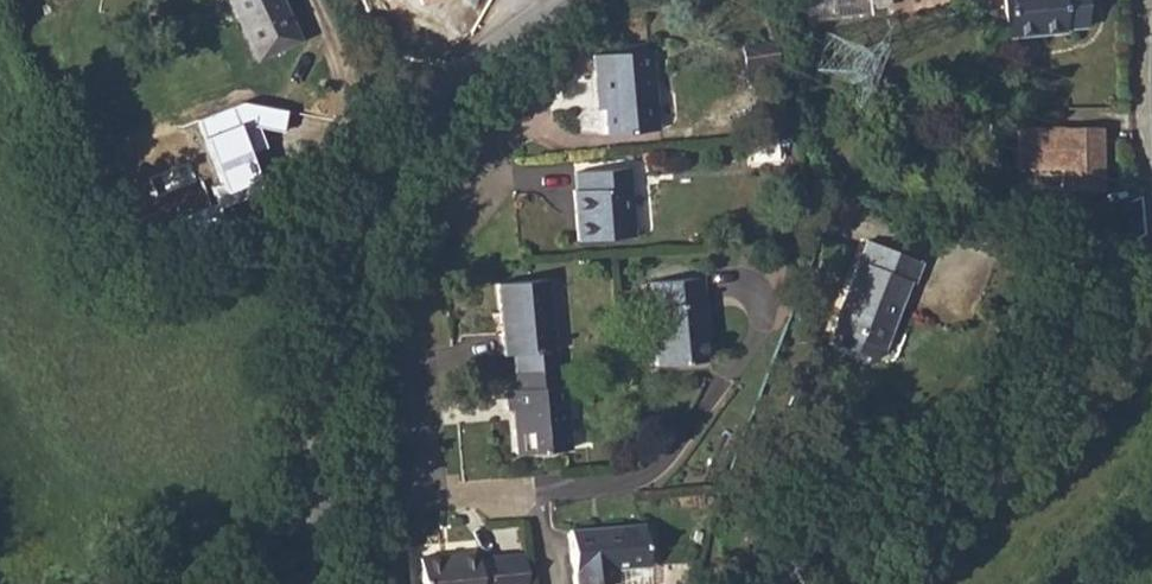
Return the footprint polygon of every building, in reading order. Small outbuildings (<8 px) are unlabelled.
[(261,56),(305,37),(288,0),(236,0),(261,56)] [(1004,31),(1059,26),(1059,22),(1081,20),(1079,0),(1000,0),(1004,31)] [(652,48),(595,54),(596,75),(601,74),(606,133),(659,128),(652,48)] [(253,189),(267,184),(256,154),(271,148),(263,128),(287,133),(291,109),(245,102),(198,120),(221,182),(212,186),(222,214),(257,201),(253,189)] [(1101,124),(1018,126),(1019,167),(1061,166),(1062,187),(1103,187),(1102,164),(1097,159),(1097,143),(1101,143),(1101,124)] [(569,194),(566,195),(571,245),(627,240),(620,173),(568,178),(569,194)] [(861,237),(826,328),(878,346),(904,278),(907,280),(915,258),(861,237)] [(650,307),(643,308),(649,369),(698,364),(694,328),(700,328),(696,281),(648,285),(650,307)] [(499,355),(508,354),(546,351),(550,351),(544,282),(493,288),(499,355)] [(878,346),(826,328),(824,335),(874,355),(878,346)] [(546,351),(508,354),(510,373),(547,369),(546,351)] [(547,369),(510,373),(512,390),(553,386),(550,369),(547,369)] [(553,386),(512,390),(502,391),(504,410),(511,410),(513,428),(510,429),(512,454),(566,449),(560,386),(553,386)] [(607,581),(611,569),(641,566),(638,526),(625,527),(563,533),(568,583),(608,583),(607,581)] [(419,558),(421,583),(498,583),(495,556),(476,557),(476,552),(419,558)] [(495,556),(498,583),(527,583),(524,553),(495,556)]
